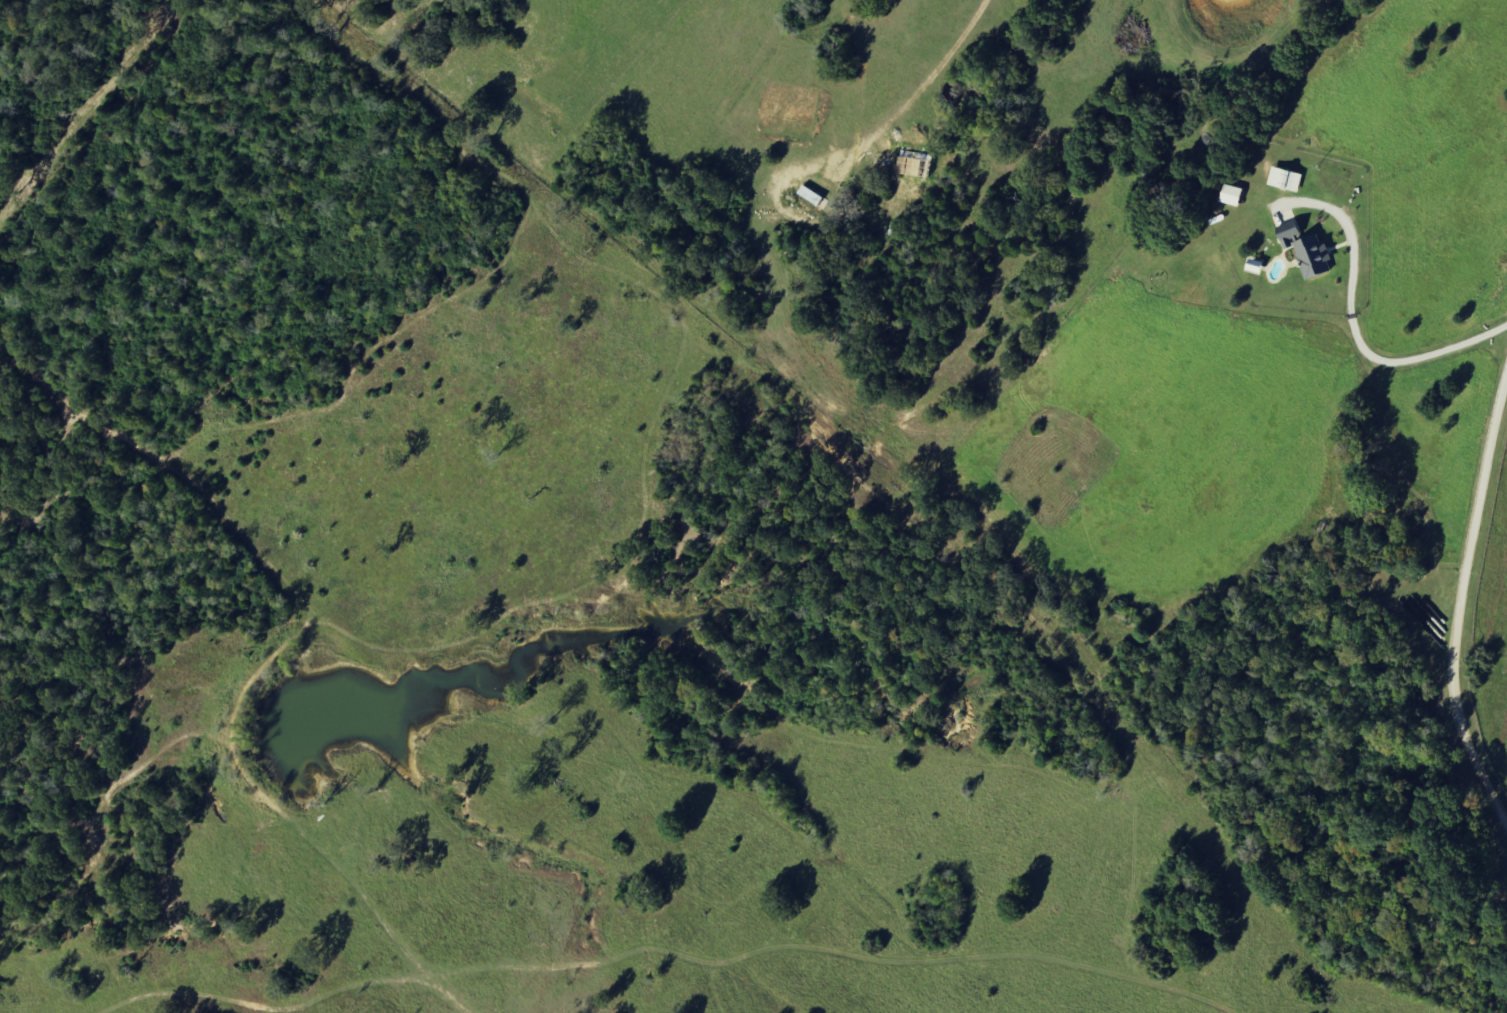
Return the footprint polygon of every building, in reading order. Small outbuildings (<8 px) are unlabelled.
[(1299,193),(1303,175),(1273,167),(1268,185),(1299,193)] [(1220,203),(1239,207),(1243,189),(1224,185),(1220,203)] [(1279,234),(1284,250),(1295,246),(1306,279),(1334,270),(1324,242),(1320,243),(1317,234),(1303,239),(1299,227),(1279,234)]
